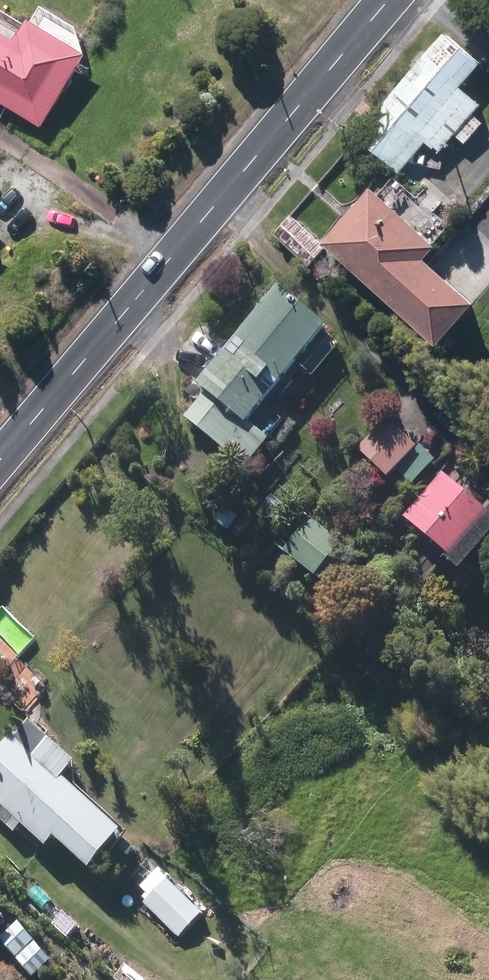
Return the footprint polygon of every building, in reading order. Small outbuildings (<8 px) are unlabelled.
[(43,129),(88,57),(32,21),(23,36),(0,21),(0,103),(43,129)] [(357,140),(399,176),(426,144),(440,155),(455,137),(465,145),(482,125),(474,117),(482,107),(462,90),(482,67),(446,35),(357,140)] [(323,244),(439,349),(478,307),(427,262),(438,250),(371,190),(323,244)] [(276,236),(310,268),(327,249),(292,217),(276,236)] [(183,415),(243,467),(267,438),(245,420),(325,323),(278,283),(195,382),(203,389),(183,415)] [(353,446),(386,476),(415,445),(383,415),(353,446)] [(457,569),(488,532),(488,501),(484,506),(440,470),(402,516),(446,554),(443,558),(457,569)] [(257,507),(275,521),(287,508),(269,492),(257,507)] [(225,529),(235,516),(222,506),(212,520),(225,529)] [(272,539),(314,574),(340,542),(298,508),(272,539)] [(88,868),(123,829),(63,775),(76,761),(28,719),(0,751),(0,806),(44,845),(52,836),(88,868)] [(137,898),(176,938),(201,913),(156,869),(138,887),(144,891),(137,898)] [(15,928),(0,914),(0,944),(15,928)] [(124,962),(111,977),(114,979),(145,979),(124,962)]
